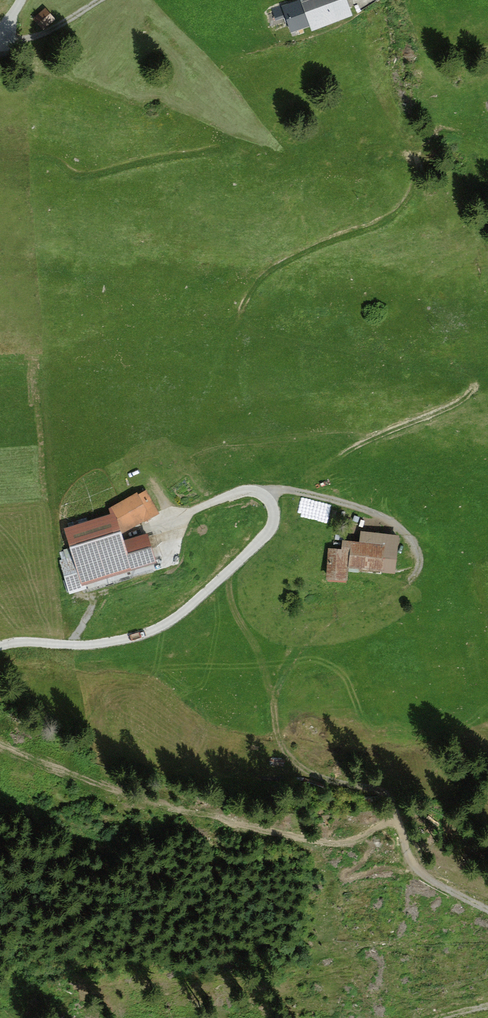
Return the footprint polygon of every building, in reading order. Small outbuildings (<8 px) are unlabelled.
[(343,0),(293,0),(263,11),(271,30),(293,21),(299,36),(350,17),(343,0)] [(47,3),(34,14),(43,25),(56,14),(47,3)] [(143,489),(56,526),(66,557),(50,562),(61,597),(158,566),(146,529),(115,539),(116,533),(156,513),(143,489)] [(391,572),(396,535),(352,529),(351,540),(333,538),(328,577),(343,579),(345,566),(391,572)]
